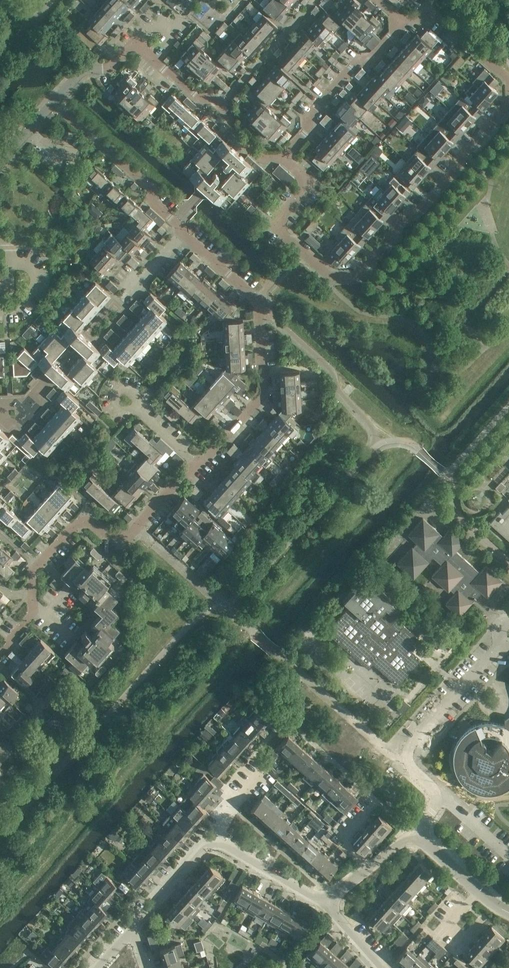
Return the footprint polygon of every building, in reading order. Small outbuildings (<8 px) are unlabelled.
[(110,0),(107,0),(101,6),(116,19),(123,12),(110,0)] [(123,12),(129,5),(124,0),(110,0),(123,12)] [(129,5),(132,8),(139,1),(138,0),(124,0),(129,5)] [(262,7),(277,20),(284,13),(270,0),(268,0),(262,7)] [(284,13),(290,6),(284,0),(270,0),(284,13)] [(341,7),(356,20),(362,12),(355,6),(358,3),(356,0),(347,0),(341,7)] [(116,19),(101,6),(95,13),(110,26),(116,19)] [(319,9),(317,8),(315,6),(311,11),(314,14),(319,9)] [(356,20),(341,7),(332,17),(339,24),(342,21),(349,27),(356,20)] [(332,17),(325,10),(318,18),(333,31),(339,24),(332,17)] [(369,19),(362,12),(356,20),(371,33),(380,22),(372,15),(369,19)] [(110,26),(95,13),(88,20),(92,23),(104,33),(110,26)] [(278,27),(263,13),(256,21),(271,34),(278,27)] [(333,31),(318,18),(312,25),(327,38),(333,31)] [(371,33),(356,20),(349,27),(356,33),(353,37),(361,44),(371,33)] [(271,34),(256,21),(250,28),(264,41),(271,34)] [(223,31),(228,25),(224,22),(219,27),(223,31)] [(108,36),(104,33),(92,23),(86,30),(83,27),(76,34),(91,48),(97,41),(101,44),(108,36)] [(327,38),(312,25),(306,32),(305,32),(316,42),(316,43),(320,46),(327,38)] [(223,31),(219,27),(215,32),(219,36),(223,31)] [(264,41),(250,28),(243,35),(258,48),(264,41)] [(305,32),(306,32),(302,29),(295,36),(310,49),(316,43),(316,42),(305,32)] [(417,34),(410,41),(425,54),(438,40),(426,30),(420,37),(417,34)] [(258,48),(243,35),(240,32),(233,39),(237,42),(248,53),(251,56),(258,48)] [(365,44),(371,49),(371,50),(379,41),(373,35),(365,44)] [(310,49),(295,36),(289,43),(304,56),(310,49)] [(196,37),(186,48),(201,61),(207,54),(200,48),(204,44),(196,37)] [(233,39),(227,46),(234,53),(231,57),(238,63),(248,53),(237,42),(233,39)] [(343,49),(348,44),(344,41),(339,46),(343,49)] [(425,54),(410,41),(404,48),(419,61),(425,54)] [(304,56),(289,43),(282,50),(297,64),(304,56)] [(98,55),(102,50),(97,46),(93,50),(98,55)] [(227,46),(217,57),(225,64),(224,64),(232,71),(238,63),(231,57),(234,53),(227,46)] [(201,61),(186,48),(179,56),(187,62),(184,65),(191,72),(201,61)] [(419,61),(404,48),(397,55),(412,69),(419,61)] [(297,64),(282,50),(276,58),(291,71),(297,64)] [(334,59),(340,54),(336,50),(330,56),(334,59)] [(207,54),(201,61),(215,75),(215,74),(224,64),(225,64),(217,57),(214,60),(207,54)] [(412,69),(397,55),(391,62),(406,76),(412,69)] [(460,56),(451,66),(456,70),(465,60),(460,56)] [(215,75),(201,61),(191,72),(199,79),(202,76),(209,82),(213,77),(215,75)] [(406,76),(391,62),(384,70),(399,83),(406,76)] [(305,71),(316,80),(322,73),(318,69),(312,63),(305,71)] [(291,78),(276,64),(270,72),(285,85),(291,78)] [(472,83),(476,86),(475,87),(490,100),(498,91),(493,87),(498,81),(489,72),(484,68),(472,81),(472,83)] [(399,83),(384,70),(378,76),(378,77),(390,87),(390,88),(393,90),(399,83)] [(285,85),(270,72),(263,79),(271,86),(268,89),(275,96),(285,85)] [(441,77),(444,80),(443,80),(448,84),(453,79),(448,75),(445,73),(441,77)] [(215,74),(215,75),(213,77),(215,80),(214,81),(226,92),(230,88),(215,74)] [(378,77),(378,76),(375,74),(369,81),(384,94),(390,88),(390,87),(378,77)] [(129,75),(119,86),(134,99),(149,82),(145,78),(141,82),(142,83),(140,85),(141,87),(142,89),(140,91),(133,85),(137,82),(129,75)] [(256,79),(254,77),(252,76),(248,81),(252,84),(256,79)] [(271,86),(263,79),(253,90),(260,97),(261,96),(268,103),(275,96),(268,89),(271,86)] [(384,94),(369,81),(362,88),(377,102),(384,94)] [(134,99),(148,112),(158,101),(150,94),(147,98),(145,95),(150,90),(149,89),(153,86),(149,82),(134,99)] [(475,87),(476,86),(472,83),(464,92),(474,101),(470,105),(480,113),(484,109),(483,108),(490,100),(475,87)] [(110,84),(106,88),(105,86),(100,90),(104,94),(108,89),(110,91),(114,87),(110,84)] [(134,99),(119,86),(113,93),(120,99),(116,103),(117,103),(124,110),(134,99)] [(342,97),(347,92),(343,88),(338,93),(342,97)] [(377,102),(362,88),(356,95),(356,96),(368,106),(367,106),(371,109),(377,102)] [(299,99),(304,94),(300,90),(295,95),(299,99)] [(356,96),(356,95),(353,92),(346,100),(354,106),(350,110),(358,117),(367,106),(368,106),(356,96)] [(215,133),(171,94),(161,105),(169,112),(172,108),(186,121),(183,124),(198,138),(201,134),(208,141),(182,169),(197,183),(230,146),(215,133)] [(299,99),(295,95),(291,100),(295,104),(299,99)] [(261,96),(260,97),(251,107),(266,120),(273,112),(266,106),(268,103),(261,96)] [(335,105),(340,100),(336,96),(331,101),(335,105)] [(450,109),(453,112),(468,125),(475,116),(476,118),(480,113),(470,105),(461,96),(450,109)] [(196,106),(187,97),(183,101),(193,110),(196,106)] [(148,112),(134,99),(124,110),(132,116),(135,113),(142,119),(148,112)] [(358,117),(350,110),(354,106),(346,100),(336,111),(344,118),(351,124),(358,117)] [(266,120),(251,107),(245,114),(252,121),(249,124),(256,131),(266,120)] [(438,121),(448,130),(458,138),(461,134),(460,133),(468,125),(453,112),(450,109),(438,121)] [(280,119),(273,112),(266,120),(281,133),(290,122),(283,115),(280,119)] [(407,134),(416,121),(405,113),(396,125),(407,134)] [(327,121),(323,118),(319,122),(327,129),(330,125),(327,121)] [(351,124),(344,118),(341,121),(340,120),(334,128),(349,141),(355,134),(351,130),(354,126),(351,124)] [(281,133),(266,120),(256,131),(264,137),(267,134),(274,140),(281,133)] [(427,134),(432,138),(445,150),(453,141),(454,143),(458,138),(448,130),(438,121),(427,134)] [(221,127),(215,122),(212,127),(217,131),(221,127)] [(349,141),(334,128),(327,135),(342,148),(349,141)] [(445,150),(432,138),(427,134),(416,146),(418,148),(426,154),(425,155),(435,163),(439,159),(437,158),(445,150)] [(342,148),(327,135),(321,142),(336,155),(342,148)] [(336,155),(321,142),(314,149),(318,153),(312,159),(323,170),(336,155)] [(373,156),(379,149),(375,146),(369,152),(373,156)] [(418,148),(407,161),(423,175),(430,166),(431,168),(435,163),(425,155),(426,154),(418,148)] [(225,169),(239,154),(235,150),(221,166),(225,169)] [(259,172),(251,165),(244,158),(236,168),(250,181),(259,172)] [(278,182),(254,161),(251,165),(259,172),(270,182),(256,198),(260,202),(278,182)] [(415,183),(423,175),(407,161),(396,173),(413,188),(416,184),(415,183)] [(116,173),(119,169),(114,164),(111,168),(116,173)] [(287,186),(295,178),(279,164),(272,172),(287,186)] [(85,178),(92,184),(90,186),(98,193),(100,191),(109,180),(95,167),(85,178)] [(250,181),(236,168),(228,177),(242,190),(250,181)] [(206,191),(218,177),(215,173),(202,187),(206,191)] [(391,183),(384,191),(397,203),(405,195),(406,196),(410,192),(393,176),(389,181),(391,183)] [(242,190),(228,177),(219,186),(234,199),(242,190)] [(124,193),(109,180),(100,191),(114,204),(124,193)] [(234,199),(219,186),(211,195),(226,208),(234,199)] [(368,200),(378,208),(387,217),(391,213),(390,211),(397,203),(384,191),(380,187),(368,200)] [(132,213),(138,206),(124,193),(114,204),(121,210),(119,212),(126,219),(132,213)] [(368,200),(357,212),(375,228),(382,220),(383,221),(387,217),(378,208),(368,200)] [(244,212),(247,215),(248,215),(255,207),(251,204),(244,212)] [(150,207),(145,212),(138,206),(132,213),(139,220),(136,223),(144,230),(144,229),(153,219),(160,226),(157,229),(162,234),(165,230),(160,225),(165,220),(150,207)] [(375,228),(357,212),(346,225),(355,233),(365,242),(369,238),(367,236),(375,228)] [(314,219),(305,228),(310,232),(319,223),(314,219)] [(144,230),(136,223),(129,230),(137,237),(134,240),(141,247),(151,236),(144,229),(144,230)] [(334,237),(338,240),(352,253),(360,245),(361,246),(365,242),(355,233),(346,225),(334,237)] [(129,230),(122,238),(120,240),(120,241),(128,248),(127,248),(134,254),(141,247),(134,240),(137,237),(129,230)] [(318,247),(322,242),(311,233),(307,238),(318,247)] [(113,234),(106,241),(114,248),(110,252),(118,258),(127,248),(128,248),(120,241),(120,240),(113,234)] [(345,262),(352,253),(338,240),(325,255),(337,266),(343,260),(345,262)] [(114,248),(106,241),(97,252),(112,266),(118,258),(110,252),(114,248)] [(146,245),(151,250),(155,246),(150,241),(146,245)] [(139,253),(144,257),(148,253),(143,249),(139,253)] [(112,266),(97,252),(90,260),(97,266),(94,269),(102,276),(112,266)] [(131,265),(135,260),(131,256),(126,261),(131,265)] [(134,269),(139,263),(135,260),(131,265),(134,269)] [(180,260),(167,275),(174,282),(187,267),(180,260)] [(187,267),(174,282),(181,288),(194,273),(187,267)] [(194,273),(181,288),(189,295),(191,292),(202,280),(201,279),(194,273)] [(195,302),(198,299),(211,283),(204,277),(201,279),(202,280),(191,292),(189,295),(188,296),(195,302)] [(110,280),(105,285),(109,289),(114,284),(110,280)] [(95,282),(86,293),(101,306),(110,296),(95,282)] [(211,283),(198,299),(205,305),(219,290),(211,283)] [(114,284),(109,289),(113,292),(118,287),(114,284)] [(219,290),(205,305),(212,311),(226,296),(219,290)] [(86,293),(79,301),(94,314),(101,306),(86,293)] [(151,293),(144,301),(151,307),(159,314),(159,313),(165,306),(151,293)] [(226,296),(212,311),(223,321),(230,313),(226,310),(230,306),(235,311),(238,307),(226,296)] [(145,308),(138,302),(136,300),(129,308),(138,316),(145,308)] [(79,301),(72,308),(87,321),(94,314),(79,301)] [(230,313),(223,321),(224,330),(243,329),(243,319),(237,319),(232,314),(235,311),(230,306),(226,310),(230,313)] [(151,307),(144,314),(159,328),(166,320),(159,313),(159,314),(151,307)] [(78,331),(87,321),(72,308),(63,318),(78,331)] [(42,312),(34,321),(38,324),(46,315),(42,312)] [(116,322),(119,324),(125,330),(132,322),(123,314),(116,322)] [(144,314),(138,321),(153,335),(159,328),(144,314)] [(63,318),(49,334),(40,344),(55,358),(78,331),(63,318)] [(138,321),(132,328),(147,342),(153,335),(138,321)] [(30,325),(22,335),(26,338),(34,329),(30,325)] [(140,349),(125,336),(122,339),(119,337),(119,336),(111,328),(107,332),(134,356),(140,349)] [(132,328),(125,336),(140,349),(147,342),(132,328)] [(243,329),(224,330),(224,340),(244,339),(243,329)] [(134,356),(107,332),(103,336),(106,339),(115,347),(113,349),(121,356),(120,357),(127,364),(134,356)] [(83,336),(76,344),(80,347),(87,339),(83,336)] [(244,339),(224,340),(225,349),(244,348),(244,339)] [(99,350),(99,351),(107,358),(106,358),(114,364),(120,357),(121,356),(113,349),(106,343),(99,350)] [(38,362),(44,367),(45,368),(55,358),(40,344),(31,354),(24,347),(17,355),(13,355),(14,375),(27,374),(38,362)] [(92,344),(84,353),(59,381),(74,394),(106,358),(107,358),(99,351),(99,350),(92,344)] [(244,348),(225,349),(225,359),(245,358),(244,348)] [(245,358),(225,359),(226,368),(233,375),(240,368),(245,368),(245,363),(253,363),(253,357),(248,358),(245,358)] [(202,366),(199,363),(193,370),(196,373),(198,370),(202,366)] [(58,365),(50,373),(54,376),(61,368),(58,365)] [(43,371),(41,370),(37,366),(30,374),(36,379),(43,371)] [(226,368),(216,379),(231,392),(238,385),(230,378),(233,375),(226,368)] [(279,371),(280,381),(300,380),(299,370),(279,371)] [(231,392),(216,379),(210,386),(217,393),(214,396),(221,403),(231,392)] [(300,380),(280,381),(280,391),(300,390),(300,380)] [(162,395),(177,409),(184,401),(177,395),(180,391),(172,384),(162,395)] [(210,386),(201,396),(200,397),(215,410),(221,403),(214,396),(217,393),(210,386)] [(58,392),(55,389),(53,387),(46,395),(51,400),(58,392)] [(241,396),(245,392),(240,387),(236,391),(241,396)] [(64,390),(57,398),(64,404),(72,411),(72,410),(79,403),(64,390)] [(300,390),(280,391),(281,400),(300,399),(300,390)] [(215,410),(200,397),(194,404),(201,411),(208,418),(215,410)] [(229,409),(235,402),(230,398),(224,404),(229,409)] [(300,399),(281,400),(281,410),(289,417),(290,416),(296,409),(301,409),(300,399)] [(97,415),(99,413),(101,411),(89,400),(86,404),(97,415)] [(191,407),(184,401),(177,409),(191,422),(201,411),(194,404),(191,407)] [(64,404),(58,410),(73,424),(72,410),(72,411),(64,404)] [(229,409),(224,404),(220,409),(225,414),(229,409)] [(48,407),(41,415),(45,419),(52,411),(48,407)] [(163,413),(173,422),(177,418),(167,409),(163,413)] [(58,410),(52,418),(66,431),(73,424),(58,410)] [(289,417),(281,410),(272,420),(287,434),(293,426),(296,422),(290,416),(289,417)] [(211,420),(216,424),(220,420),(214,415),(211,420)] [(52,418),(45,425),(60,438),(66,431),(52,418)] [(287,434),(272,420),(265,428),(280,441),(287,434)] [(35,422),(28,430),(32,433),(39,425),(36,423),(35,422)] [(135,442),(142,448),(148,440),(138,431),(142,426),(138,422),(124,438),(132,445),(135,442)] [(45,425),(39,432),(54,446),(60,438),(45,425)] [(280,441),(265,428),(259,435),(274,448),(280,441)] [(16,444),(9,437),(0,430),(0,462),(16,444)] [(33,439),(32,439),(40,446),(40,447),(47,453),(54,446),(39,432),(33,439)] [(12,434),(9,437),(16,444),(30,457),(40,447),(40,446),(32,439),(33,439),(26,433),(19,440),(12,434)] [(274,448),(259,435),(252,442),(267,455),(274,448)] [(151,437),(148,440),(142,448),(149,454),(146,457),(154,464),(165,451),(169,454),(173,449),(160,437),(156,442),(151,437)] [(267,455),(252,442),(246,449),(261,463),(266,467),(272,460),(267,455)] [(226,451),(232,456),(234,458),(241,450),(233,443),(226,451)] [(261,463),(246,449),(240,456),(255,470),(261,463)] [(255,470),(240,456),(233,464),(236,466),(251,479),(253,482),(260,474),(255,470)] [(146,457),(140,464),(147,471),(144,475),(151,481),(161,470),(154,464),(146,457)] [(127,472),(130,475),(145,489),(151,481),(144,475),(147,471),(140,464),(139,465),(136,462),(127,472)] [(251,479),(236,466),(229,473),(245,487),(251,479)] [(19,471),(18,471),(15,467),(7,476),(11,479),(19,471)] [(82,485),(97,498),(104,490),(97,484),(100,480),(92,473),(82,485)] [(245,487),(229,473),(223,480),(238,494),(245,487)] [(145,489),(130,475),(123,482),(131,489),(128,493),(135,499),(145,489)] [(157,480),(162,485),(166,481),(161,476),(157,480)] [(238,494),(223,480),(217,488),(232,501),(238,494)] [(500,491),(505,485),(501,481),(495,487),(500,491)] [(123,482),(114,493),(122,500),(121,500),(128,507),(135,499),(128,493),(131,489),(123,482)] [(59,483),(51,492),(66,506),(74,497),(59,483)] [(76,483),(71,488),(75,491),(80,486),(76,483)] [(150,488),(155,492),(159,488),(154,484),(150,488)] [(188,493),(197,501),(204,493),(195,485),(188,493)] [(232,501),(217,488),(210,495),(225,508),(232,501)] [(3,497),(6,499),(7,501),(14,493),(10,490),(3,497)] [(111,496),(104,490),(97,498),(112,511),(121,500),(122,500),(114,493),(111,496)] [(51,492),(43,501),(58,515),(66,506),(51,492)] [(140,498),(145,503),(149,499),(145,494),(140,498)] [(225,508),(210,495),(204,502),(219,516),(225,508)] [(184,497),(171,512),(178,518),(192,503),(184,497)] [(0,506),(0,514),(10,523),(17,516),(10,510),(13,506),(7,501),(6,499),(0,506)] [(43,501),(35,510),(50,523),(58,515),(43,501)] [(134,505),(139,510),(143,506),(138,501),(134,505)] [(75,510),(78,506),(73,502),(70,506),(75,510)] [(192,503),(178,518),(185,524),(179,532),(199,510),(192,503)] [(490,523),(508,540),(508,506),(502,514),(499,512),(495,516),(490,523)] [(68,518),(71,514),(66,509),(63,513),(68,518)] [(35,510),(27,519),(35,526),(34,526),(41,533),(50,523),(35,510)] [(199,510),(179,532),(186,538),(200,523),(193,517),(199,510)] [(203,520),(206,516),(201,511),(197,515),(203,520)] [(124,517),(129,521),(132,517),(127,513),(124,517)] [(222,524),(226,520),(221,515),(217,519),(222,524)] [(17,516),(10,523),(25,536),(34,526),(35,526),(27,519),(24,522),(17,516)] [(207,524),(211,520),(206,516),(203,520),(207,524)] [(464,540),(451,528),(450,527),(443,536),(423,517),(407,534),(417,542),(413,547),(412,546),(396,563),(413,578),(429,561),(433,556),(442,564),(431,576),(448,591),(450,589),(454,593),(445,603),(459,616),(481,591),(487,597),(502,580),(485,565),(479,572),(455,550),(464,540)] [(59,528),(62,524),(57,519),(54,523),(59,528)] [(227,528),(231,524),(226,520),(222,524),(227,528)] [(213,522),(206,529),(207,530),(200,538),(207,544),(220,529),(213,522)] [(200,523),(186,538),(194,545),(200,538),(207,530),(206,529),(200,523)] [(52,536),(55,532),(50,527),(47,531),(52,536)] [(220,529),(207,544),(214,550),(227,535),(220,529)] [(242,533),(238,530),(234,534),(238,538),(242,533)] [(227,535),(214,550),(221,557),(235,542),(227,535)] [(21,545),(26,550),(29,545),(24,541),(21,545)] [(0,546),(0,572),(7,578),(14,571),(7,564),(13,557),(0,546)] [(93,547),(93,548),(90,551),(90,552),(97,558),(99,558),(101,555),(93,547)] [(21,555),(16,550),(12,554),(17,559),(21,555)] [(88,570),(71,554),(63,563),(68,567),(60,575),(73,586),(79,580),(95,594),(89,601),(102,612),(90,625),(97,631),(83,647),(76,641),(65,654),(73,661),(69,666),(77,673),(93,656),(97,659),(112,642),(108,639),(119,627),(111,619),(118,611),(110,604),(118,596),(105,585),(108,581),(91,566),(88,570)] [(126,577),(118,570),(115,573),(115,575),(122,581),(124,581),(127,578),(126,577)] [(326,631),(350,653),(349,655),(354,660),(355,658),(368,669),(373,663),(397,685),(420,659),(411,651),(415,646),(412,644),(418,638),(393,616),(400,608),(364,576),(341,601),(348,607),(326,631)] [(55,588),(59,584),(59,583),(54,578),(49,583),(55,588)] [(13,610),(17,605),(10,599),(7,604),(13,610)] [(2,612),(7,616),(10,612),(5,608),(2,612)] [(41,639),(33,648),(47,660),(54,652),(41,639)] [(47,660),(33,648),(26,656),(40,668),(47,660)] [(40,668),(26,656),(19,664),(35,679),(35,678),(33,676),(40,668)] [(35,679),(19,664),(11,672),(25,685),(27,682),(29,685),(35,679)] [(99,676),(106,668),(103,665),(101,665),(95,672),(95,674),(99,676)] [(0,685),(0,691),(13,703),(18,697),(16,695),(18,692),(4,680),(0,685)] [(0,691),(0,706),(3,709),(10,701),(13,703),(0,691)] [(231,698),(223,705),(229,712),(237,704),(231,698)] [(396,708),(402,714),(410,705),(404,700),(396,708)] [(258,708),(249,717),(264,731),(265,730),(262,728),(266,723),(269,726),(273,721),(271,720),(275,716),(265,707),(262,711),(258,708)] [(508,717),(505,719),(504,721),(505,725),(501,724),(495,723),(492,722),(486,722),(481,722),(478,723),(474,725),(470,727),(467,729),(463,732),(460,735),(458,738),(456,741),(454,747),(453,751),(452,756),(453,761),(453,765),(455,769),(456,772),(458,777),(461,780),(463,783),(466,785),(469,787),(473,789),(482,792),(486,792),(492,792),(497,791),(502,790),(508,785),(508,716),(508,717)] [(249,717),(241,727),(256,740),(253,737),(258,732),(260,735),(264,731),(249,717)] [(209,722),(200,732),(208,740),(217,730),(209,722)] [(241,727),(232,736),(247,750),(248,749),(245,746),(249,742),(252,744),(256,740),(241,727)] [(232,736),(224,746),(239,759),(237,756),(241,751),(244,754),(247,750),(232,736)] [(288,736),(277,748),(277,747),(263,763),(272,772),(275,769),(271,765),(270,764),(273,760),(281,751),(287,756),(297,744),(288,736)] [(13,746),(4,738),(0,742),(0,760),(13,746)] [(307,753),(297,744),(287,756),(296,765),(307,753)] [(224,746),(216,755),(231,769),(231,768),(228,766),(233,761),(235,763),(239,759),(224,746)] [(316,761),(307,753),(296,765),(305,773),(316,761)] [(227,772),(231,769),(216,755),(207,765),(219,776),(224,770),(227,772)] [(325,770),(316,761),(305,773),(315,782),(325,770)] [(10,775),(18,766),(15,763),(13,764),(7,770),(7,772),(10,775)] [(335,778),(325,770),(315,782),(324,790),(335,778)] [(194,783),(194,784),(207,795),(212,790),(219,795),(223,791),(219,788),(223,783),(214,775),(210,780),(203,774),(199,778),(200,780),(196,785),(194,783)] [(335,778),(324,790),(334,799),(344,787),(335,778)] [(207,795),(194,784),(191,788),(192,789),(187,795),(192,800),(192,799),(193,801),(209,814),(199,805),(207,795)] [(155,802),(161,791),(153,786),(146,797),(155,802)] [(344,787),(334,799),(343,807),(340,809),(344,813),(348,810),(344,806),(354,795),(344,787)] [(293,801),(296,798),(286,789),(283,792),(293,801)] [(261,799),(253,807),(250,811),(260,819),(271,807),(261,799)] [(168,807),(172,812),(180,806),(175,800),(168,807)] [(193,801),(185,810),(200,823),(197,820),(202,815),(205,818),(209,814),(193,801)] [(271,807),(260,819),(269,828),(280,816),(271,807)] [(185,810),(177,819),(173,816),(192,833),(192,832),(189,829),(193,825),(196,828),(200,823),(185,810)] [(378,815),(374,819),(369,825),(382,837),(383,836),(380,834),(385,829),(387,831),(391,827),(378,815)] [(192,833),(173,816),(165,825),(169,829),(168,829),(183,842),(184,842),(180,839),(185,834),(188,837),(192,833)] [(280,816),(269,828),(279,836),(290,824),(280,816)] [(325,819),(333,826),(336,823),(332,819),(332,820),(327,816),(325,819)] [(290,824),(279,836),(288,845),(299,833),(290,824)] [(382,837),(369,825),(361,834),(374,846),(372,844),(377,838),(379,840),(382,837)] [(113,829),(108,837),(115,841),(120,833),(113,829)] [(168,829),(160,839),(175,852),(175,851),(172,848),(176,843),(180,846),(183,842),(168,829)] [(299,833),(288,845),(298,853),(308,841),(299,833)] [(374,846),(361,834),(352,844),(363,854),(368,848),(370,850),(374,846)] [(160,839),(151,848),(166,861),(167,861),(163,858),(168,853),(171,856),(175,852),(160,839)] [(308,841),(298,853),(307,861),(318,849),(308,841)] [(148,845),(140,855),(158,871),(159,870),(155,867),(159,862),(163,865),(166,861),(151,848),(148,845)] [(318,849),(307,861),(316,870),(327,858),(318,849)] [(158,871),(140,855),(131,864),(149,880),(150,879),(147,876),(151,871),(154,874),(158,871)] [(327,858),(316,870),(326,878),(337,866),(327,858)] [(419,862),(410,872),(423,883),(431,873),(419,862)] [(149,880),(131,864),(123,874),(137,887),(143,881),(146,884),(149,880)] [(210,866),(201,875),(216,888),(224,879),(210,866)] [(423,883),(410,872),(402,881),(414,892),(423,883)] [(103,881),(98,886),(116,902),(110,896),(118,886),(105,875),(101,879),(103,881)] [(216,888),(201,875),(193,885),(204,895),(207,898),(216,888)] [(414,892),(402,881),(394,891),(406,901),(414,892)] [(98,886),(96,885),(93,889),(95,890),(90,896),(111,915),(111,914),(101,905),(105,900),(112,906),(116,902),(98,886)] [(204,895),(193,885),(184,894),(196,905),(204,895)] [(253,892),(242,885),(234,899),(245,906),(253,892)] [(406,901),(394,891),(385,900),(397,911),(406,901)] [(264,898),(253,892),(245,906),(256,912),(264,898)] [(196,905),(184,894),(176,904),(187,914),(189,916),(198,906),(196,905)] [(111,915),(90,896),(89,896),(90,897),(87,900),(88,901),(83,907),(102,924),(103,924),(99,921),(103,916),(107,919),(111,915)] [(217,909),(221,911),(227,901),(221,898),(218,903),(220,904),(217,909)] [(275,904),(264,898),(256,912),(254,915),(265,922),(267,918),(275,904)] [(397,911),(385,900),(377,909),(389,920),(397,911)] [(434,910),(439,904),(436,901),(430,907),(434,910)] [(187,914),(176,904),(167,913),(179,924),(187,914)] [(286,911),(275,904),(267,918),(278,925),(286,911)] [(102,924),(83,907),(75,917),(94,934),(94,933),(91,930),(95,926),(98,928),(102,924)] [(389,920),(377,909),(368,919),(380,930),(389,920)] [(297,917),(286,911),(278,925),(289,931),(297,917)] [(94,934),(75,917),(66,926),(71,930),(85,943),(86,942),(82,940),(87,935),(90,938),(94,934)] [(308,924),(297,917),(289,931),(300,938),(308,924)] [(410,921),(414,925),(417,928),(421,924),(418,921),(416,923),(412,919),(410,921)] [(491,926),(483,936),(496,947),(494,945),(499,940),(501,942),(504,937),(505,935),(508,938),(508,934),(507,933),(507,932),(495,921),(491,926)] [(174,926),(165,925),(164,932),(173,933),(174,926)] [(71,930),(62,939),(77,952),(74,949),(78,944),(82,947),(85,943),(71,930)] [(400,947),(408,938),(402,932),(394,942),(400,947)] [(258,934),(254,940),(265,947),(267,943),(269,940),(258,934)] [(496,947),(483,936),(474,945),(487,957),(487,956),(486,954),(490,949),(492,951),(496,947)] [(62,939),(54,949),(68,962),(69,961),(66,958),(70,954),(73,957),(77,952),(62,939)] [(329,950),(320,941),(309,952),(319,961),(329,950)] [(442,946),(438,942),(435,945),(434,945),(431,949),(436,952),(434,955),(442,946)] [(175,945),(162,949),(160,950),(163,962),(179,957),(185,955),(184,951),(177,953),(175,945)] [(487,957),(474,945),(466,955),(476,965),(482,959),(484,960),(487,957)] [(442,946),(434,955),(438,959),(443,953),(444,953),(446,950),(442,946)] [(407,947),(396,959),(406,967),(416,956),(407,947)] [(68,962),(54,949),(45,959),(56,967),(57,967),(62,963),(65,966),(68,962)] [(329,950),(319,961),(327,967),(330,967),(339,958),(329,950)] [(406,967),(423,967),(426,964),(416,956),(406,967)] [(163,962),(165,967),(182,967),(179,957),(163,962)] [(339,958),(330,967),(347,967),(348,967),(339,958)]
